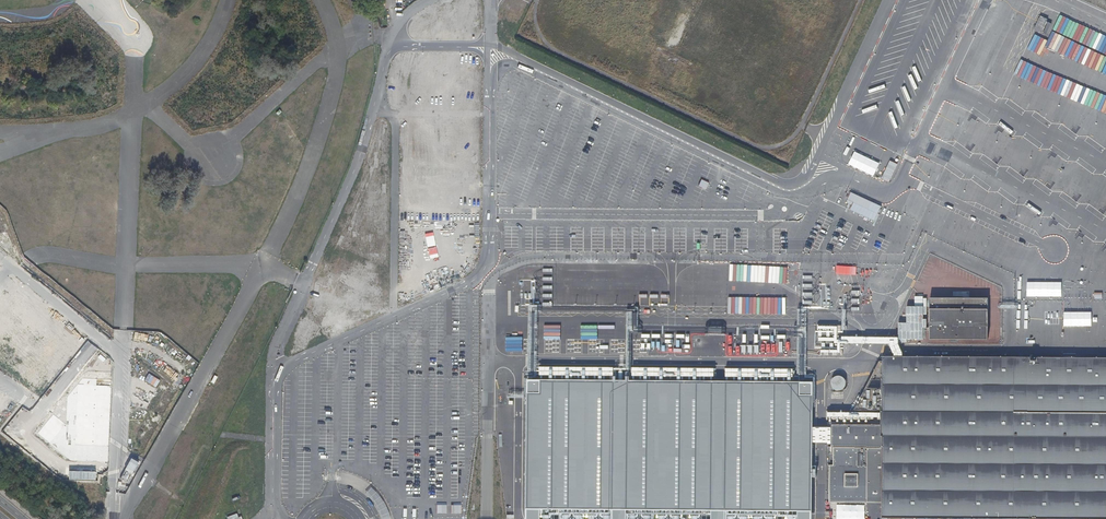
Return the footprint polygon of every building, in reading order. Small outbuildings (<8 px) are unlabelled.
[(435,4),(438,12),(458,4),(457,0),(445,0),(435,4)] [(1047,20),(1040,16),(1034,29),(1041,32),(1047,20)] [(1004,83),(999,90),(1011,98),(1016,90),(1004,83)] [(295,97),(303,100),(307,91),(299,87),(295,97)] [(997,101),(995,106),(1003,110),(1005,105),(997,101)] [(877,115),(880,104),(873,102),(869,113),(877,115)] [(113,130),(120,129),(118,122),(111,123),(113,130)] [(1067,142),(1078,151),(1084,144),(1073,135),(1067,142)] [(638,139),(632,152),(646,158),(652,145),(638,139)] [(94,193),(85,197),(74,169),(74,164),(68,164),(68,171),(74,171),(68,173),(82,207),(89,204),(91,208),(96,208),(107,203),(104,198),(110,198),(110,190),(103,190),(109,188),(96,154),(88,158),(88,153),(81,153),(81,160),(90,160),(101,186),(101,190),(92,193),(94,193)] [(393,164),(394,158),(386,156),(384,162),(393,164)] [(140,166),(140,180),(154,180),(155,167),(140,166)] [(817,169),(816,173),(812,171),(810,179),(821,183),(824,172),(817,169)] [(210,177),(203,179),(204,185),(220,180),(219,177),(211,179),(210,177)] [(38,197),(33,204),(39,208),(44,202),(38,197)] [(57,221),(57,222),(69,231),(74,224),(44,203),(40,209),(57,221)] [(213,209),(186,219),(188,226),(216,216),(213,209)] [(297,225),(311,230),(316,217),(302,212),(297,225)] [(281,261),(294,268),(301,255),(288,248),(281,261)] [(270,307),(277,309),(282,295),(275,292),(270,307)] [(931,296),(930,339),(987,340),(988,297),(931,296)] [(884,502),(884,509),(885,516),(893,516),(902,517),(902,518),(941,518),(941,517),(948,517),(957,517),(968,517),(1012,518),(1069,518),(1074,518),(1105,518),(1105,358),(1095,358),(1081,358),(1069,358),(1056,358),(1044,357),(1031,357),(1018,357),(1006,357),(993,357),(981,357),(968,356),(951,356),(934,356),(917,356),(900,355),(883,355),(883,362),(883,371),(882,399),(882,410),(882,416),(882,423),(882,436),(884,436),(884,502)] [(883,371),(883,362),(880,362),(855,410),(882,410),(882,399),(883,371)] [(831,399),(843,399),(843,390),(846,390),(846,376),(833,376),(833,391),(831,391),(831,399)] [(108,462),(113,379),(82,378),(68,396),(66,425),(53,415),(38,433),(70,460),(108,462)] [(530,511),(549,512),(571,512),(590,512),(608,512),(624,512),(624,518),(649,518),(649,512),(656,512),(710,513),(762,513),(813,514),(814,382),(531,380),(530,511)] [(882,436),(882,423),(873,423),(842,423),(833,423),(833,431),(833,436),(833,441),(833,465),(830,465),(830,502),(868,502),(876,502),(884,502),(884,436),(882,436)] [(351,444),(357,439),(352,433),(346,437),(351,444)] [(381,485),(378,487),(384,493),(387,490),(381,485)]
